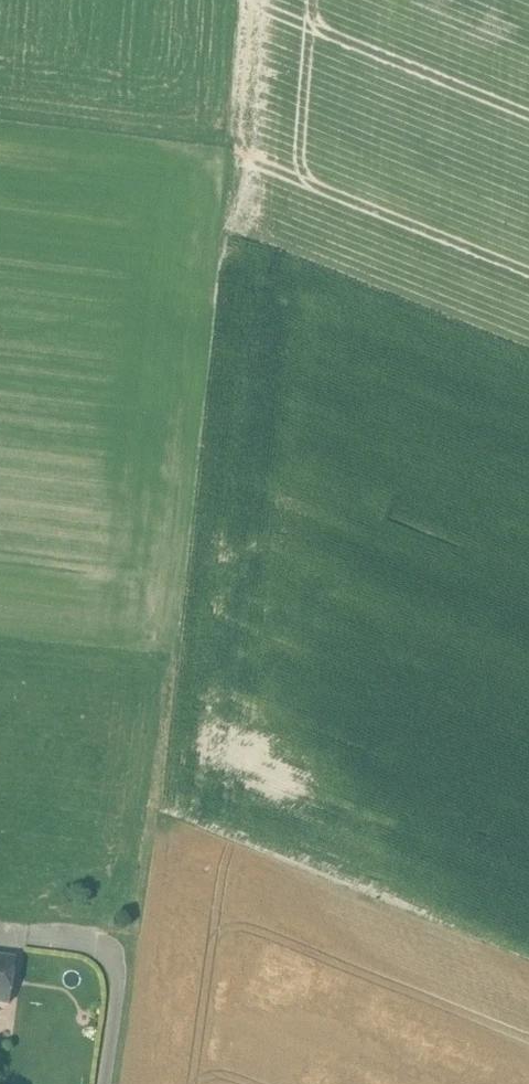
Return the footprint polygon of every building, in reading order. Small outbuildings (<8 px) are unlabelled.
[(10,1005),(16,959),(0,957),(0,1003),(10,1005)]
